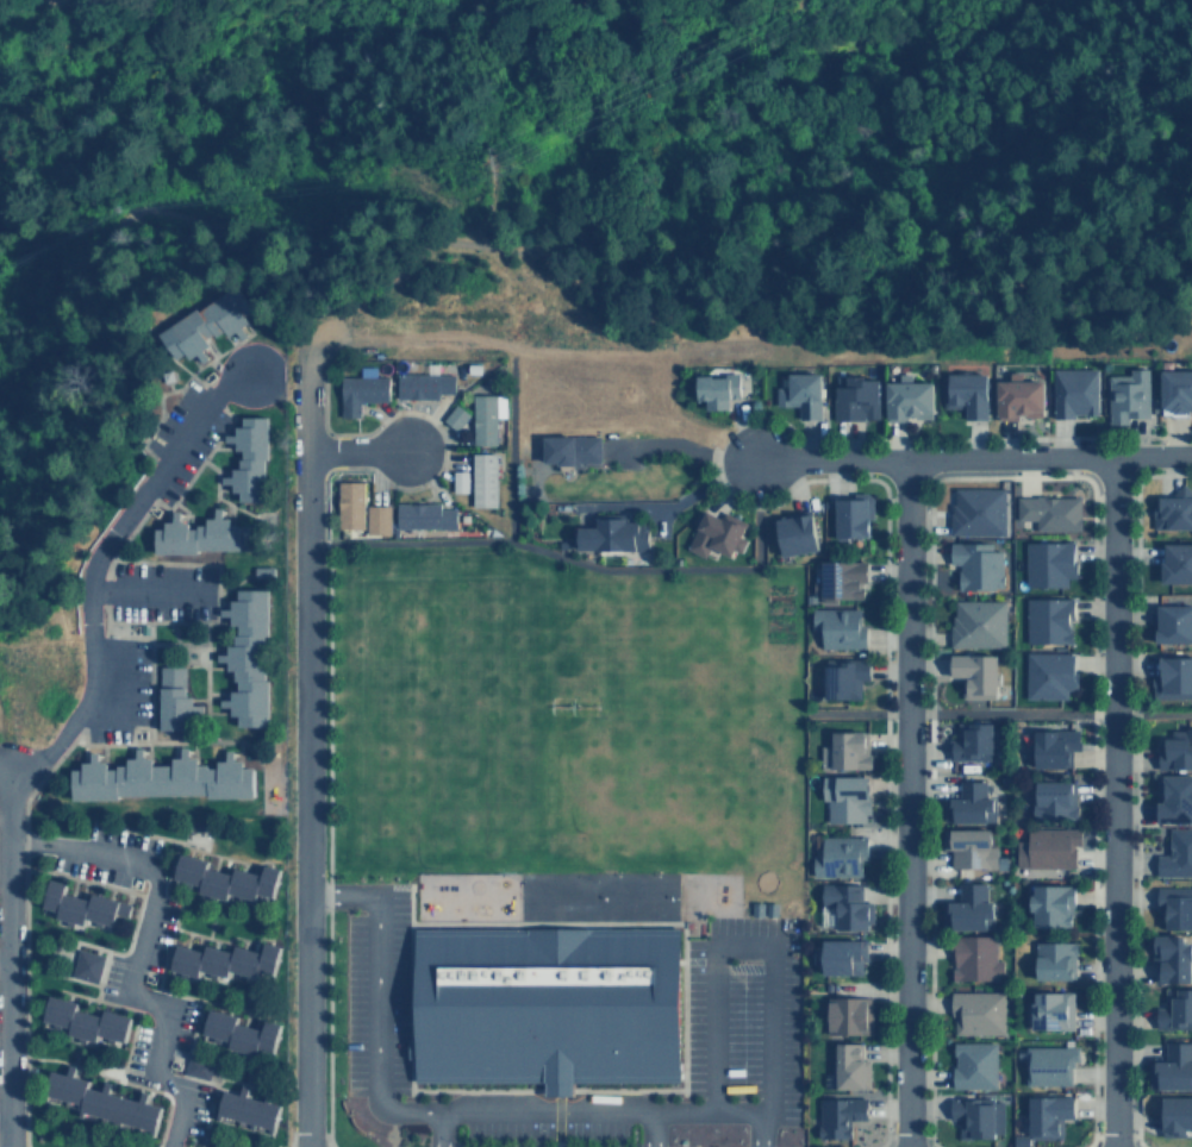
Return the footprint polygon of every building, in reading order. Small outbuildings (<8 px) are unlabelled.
[(160,333),(179,362),(187,357),(191,362),(198,357),(202,363),(211,357),(206,350),(213,345),(210,339),(218,334),(219,337),(227,331),(231,337),(238,333),(242,338),(246,334),(242,326),(249,320),(244,313),(251,308),(238,288),(202,311),(201,307),(160,333)] [(1157,368),(1157,408),(1167,408),(1168,412),(1191,412),(1191,368),(1157,368)] [(1148,369),(1149,414),(1124,414),(1124,426),(1106,426),(1105,375),(1128,375),(1128,370),(1148,369)] [(820,370),(785,372),(785,386),(774,387),(775,405),(792,403),(792,419),(823,418),(820,370)] [(1053,370),(1094,370),(1094,416),(1053,416),(1053,370)] [(987,372),(943,374),(944,405),(963,405),(965,419),(988,419),(987,372)] [(929,381),(910,381),(910,374),(897,374),(897,382),(885,382),(885,418),(929,419),(929,381)] [(358,416),(358,402),(387,402),(387,375),(338,375),(338,416),(358,416)] [(451,393),(451,375),(395,375),(395,397),(437,397),(437,394),(451,393)] [(703,412),(737,410),(736,375),(693,376),(694,401),(703,401),(703,412)] [(878,420),(879,377),(835,376),(834,419),(878,420)] [(1042,418),(1042,381),(993,381),(994,418),(1042,418)] [(468,444),(493,445),(494,418),(504,418),(504,394),(468,393),(468,444)] [(453,431),(466,415),(453,403),(439,419),(453,431)] [(269,418),(245,418),(245,427),(238,427),(238,434),(227,434),(227,441),(237,441),(237,451),(243,451),(243,457),(239,457),(239,466),(232,466),(232,476),(223,476),(223,484),(233,484),(233,491),(242,491),(242,500),(255,500),(255,491),(267,491),(267,458),(269,458),(269,418)] [(595,430),(595,459),(541,459),(541,430),(595,430)] [(469,453),(493,453),(494,508),(469,508),(469,491),(450,491),(450,470),(469,470),(469,453)] [(386,504),(363,504),(363,481),(333,481),(333,531),(386,531),(386,504)] [(953,487),(1004,487),(1004,532),(949,532),(948,502),(953,502),(953,487)] [(1157,489),(1191,489),(1191,533),(1150,534),(1150,509),(1157,509),(1157,489)] [(836,495),(837,533),(872,532),(872,494),(836,495)] [(1015,499),(1080,499),(1080,529),(1032,531),(1032,520),(1015,520),(1015,499)] [(455,529),(455,507),(439,507),(439,502),(388,503),(389,531),(455,529)] [(156,528),(156,556),(199,556),(199,551),(258,550),(258,522),(236,522),(236,516),(227,516),(227,507),(217,508),(217,518),(208,518),(208,525),(199,525),(199,528),(189,528),(189,522),(181,522),(181,510),(166,512),(166,528),(156,528)] [(748,520),(732,513),(730,520),(704,508),(685,549),(704,557),(709,546),(731,556),(748,520)] [(817,547),(810,512),(772,519),(779,556),(817,547)] [(572,550),(572,528),(597,528),(597,515),(634,515),(634,520),(651,520),(651,551),(572,550)] [(1073,578),(1073,543),(1024,544),(1024,585),(1063,584),(1063,578),(1073,578)] [(1162,543),(1162,562),(1157,562),(1157,583),(1191,583),(1191,543),(1162,543)] [(1004,591),(1004,545),(949,545),(949,563),(956,563),(956,591),(1004,591)] [(818,559),(866,560),(866,581),(857,581),(857,587),(862,588),(862,598),(818,598),(818,559)] [(254,577),(273,577),(274,566),(254,565),(254,577)] [(269,590),(239,590),(239,601),(232,601),(232,608),(221,608),(221,616),(232,616),(232,626),(239,626),(239,635),(236,635),(236,646),(229,646),(229,653),(218,653),(218,662),(230,662),(230,670),(237,670),(236,681),(239,681),(239,690),(232,690),(232,698),(221,698),(221,708),(231,708),(231,716),(239,716),(239,727),(270,727),(270,679),(268,679),(269,590)] [(1003,647),(1004,600),(953,598),(951,615),(949,615),(949,621),(946,621),(946,647),(1003,647)] [(1022,598),(1069,598),(1069,643),(1022,643),(1022,598)] [(1155,604),(1155,625),(1153,625),(1153,641),(1191,641),(1191,604),(1155,604)] [(863,648),(863,631),(856,631),(856,616),(860,616),(860,606),(818,607),(818,650),(863,648)] [(1074,678),(1069,678),(1069,652),(1023,652),(1023,698),(1066,698),(1066,690),(1074,690),(1074,678)] [(949,653),(994,654),(993,698),(957,697),(959,676),(949,676),(949,653)] [(868,657),(823,658),(824,698),(859,697),(859,681),(869,679),(868,657)] [(1148,676),(1148,700),(1191,699),(1191,657),(1155,657),(1156,676),(1148,676)] [(163,729),(188,729),(188,717),(205,717),(205,704),(194,704),(194,697),(188,697),(188,688),(187,688),(187,665),(162,666),(163,729)] [(997,722),(997,758),(946,758),(946,738),(956,738),(955,722),(997,722)] [(1171,726),(1191,725),(1191,767),(1157,767),(1156,738),(1171,738),(1171,726)] [(1030,728),(1029,766),(1071,767),(1071,748),(1078,748),(1078,729),(1030,728)] [(862,732),(862,750),(869,750),(868,766),(830,766),(830,732),(862,732)] [(252,796),(251,770),(242,770),(242,761),(235,763),(233,751),(221,751),(221,761),(218,761),(219,769),(208,769),(208,764),(199,764),(199,757),(191,757),(191,746),(170,747),(171,763),(156,763),(156,757),(149,757),(149,746),(131,747),(131,758),(127,758),(127,764),(118,764),(118,769),(110,769),(110,761),(100,763),(100,751),(85,751),(85,761),(82,761),(82,769),(71,769),(73,801),(120,800),(120,797),(211,795),(211,797),(252,796)] [(819,775),(820,821),(863,821),(863,813),(870,813),(869,773),(819,775)] [(1154,773),(1191,773),(1191,819),(1155,819),(1154,773)] [(957,779),(981,779),(981,796),(991,796),(991,820),(942,820),(942,797),(957,797),(957,779)] [(1072,781),(1021,779),(1021,821),(1071,821),(1072,781)] [(1167,828),(1191,828),(1191,875),(1154,875),(1154,854),(1167,854),(1167,828)] [(941,829),(996,829),(996,867),(949,867),(949,848),(941,848),(941,829)] [(1015,842),(1025,842),(1025,831),(1076,829),(1076,844),(1071,844),(1071,866),(1015,867),(1015,842)] [(867,835),(867,852),(860,853),(860,873),(819,875),(819,835),(867,835)] [(175,879),(204,886),(201,892),(227,898),(230,892),(257,900),(260,892),(273,895),(279,870),(261,865),(260,872),(235,866),(233,872),(211,867),(212,860),(181,853),(175,879)] [(91,895),(89,900),(71,895),(74,884),(51,878),(44,908),(60,911),(58,917),(86,925),(87,919),(114,926),(118,914),(130,917),(132,905),(91,895)] [(956,902),(940,902),(940,928),(998,928),(998,882),(956,883),(956,902)] [(820,883),(861,884),(861,902),(872,902),(872,926),(819,926),(820,883)] [(1073,883),(1026,884),(1026,926),(1073,926),(1073,883)] [(1154,886),(1191,885),(1191,927),(1162,928),(1162,917),(1154,917),(1154,886)] [(412,927),(676,928),(676,1083),(569,1083),(569,1096),(542,1096),(542,1083),(412,1083),(412,927)] [(1150,935),(1191,936),(1190,980),(1155,979),(1155,963),(1150,963),(1150,935)] [(944,936),(996,936),(996,979),(944,979),(944,936)] [(863,939),(820,939),(820,972),(859,972),(859,953),(863,953),(863,939)] [(1074,940),(1031,941),(1032,979),(1071,978),(1071,954),(1074,954),(1074,940)] [(276,946),(261,944),(258,952),(231,947),(231,952),(202,946),(201,951),(173,946),(168,971),(196,977),(198,971),(254,982),(255,972),(270,976),(276,946)] [(79,949),(104,957),(98,982),(71,976),(79,949)] [(1163,989),(1191,989),(1191,1026),(1154,1026),(1154,1007),(1163,1007),(1163,989)] [(948,990),(1003,991),(1001,1033),(951,1033),(953,1015),(948,1015),(948,990)] [(1030,990),(1068,991),(1067,1028),(1029,1028),(1030,990)] [(44,1021),(71,1029),(70,1035),(99,1042),(100,1035),(126,1042),(132,1018),(106,1011),(105,1017),(77,1009),(80,1003),(51,995),(44,1021)] [(870,997),(825,997),(825,1033),(856,1033),(856,1029),(870,1029),(870,997)] [(239,1016),(210,1009),(204,1035),(231,1041),(230,1048),(262,1055),(263,1048),(277,1051),(283,1026),(264,1021),(263,1029),(238,1023),(239,1016)] [(949,1041),(994,1042),(994,1088),(949,1088),(949,1041)] [(1190,1058),(1191,1058),(1191,1087),(1149,1086),(1149,1061),(1163,1061),(1165,1041),(1190,1041),(1190,1058)] [(867,1089),(867,1058),(862,1058),(862,1043),(837,1043),(836,1060),(831,1059),(830,1088),(867,1089)] [(1024,1046),(1078,1045),(1078,1063),(1068,1063),(1068,1083),(1024,1083),(1024,1046)] [(186,1073),(217,1080),(220,1067),(189,1059),(186,1073)] [(163,1107),(143,1102),(106,1092),(106,1091),(89,1088),(91,1082),(52,1071),(46,1096),(83,1105),(81,1111),(156,1132),(163,1107)] [(225,1091),(219,1116),(275,1130),(281,1104),(225,1091)] [(1024,1095),(1072,1093),(1073,1117),(1056,1117),(1056,1136),(1025,1136),(1024,1095)] [(867,1096),(867,1120),(845,1120),(845,1143),(813,1143),(813,1096),(867,1096)] [(948,1097),(1000,1097),(1000,1137),(955,1137),(955,1116),(948,1116),(948,1097)] [(1160,1098),(1191,1098),(1191,1134),(1161,1134),(1160,1098)]
